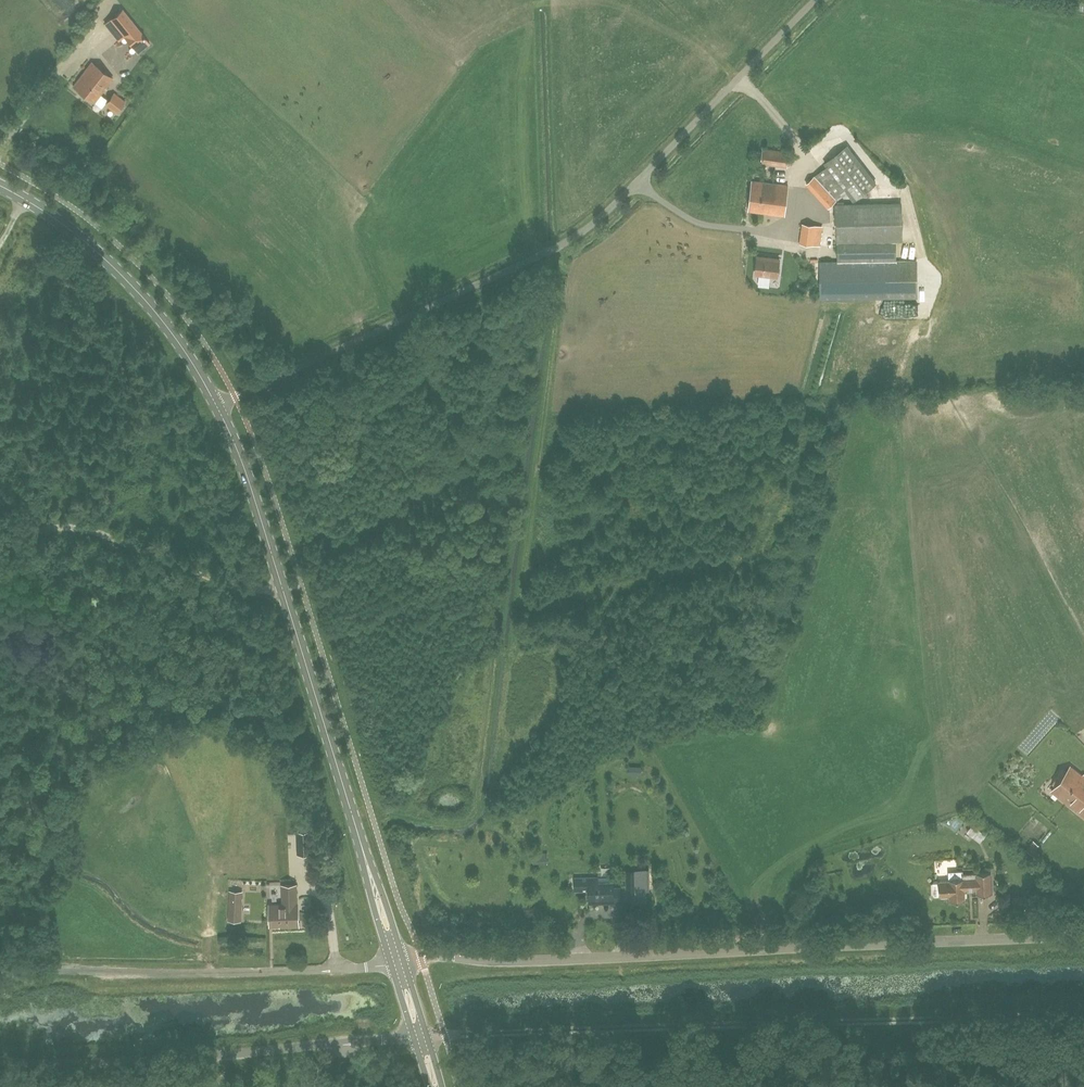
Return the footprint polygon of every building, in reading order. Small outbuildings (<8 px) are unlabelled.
[(122,9),(105,23),(119,41),(124,36),(138,53),(149,43),(136,27),(122,9)] [(73,87),(80,92),(79,93),(85,98),(86,97),(94,103),(113,78),(92,62),(73,87)] [(105,104),(116,112),(124,102),(114,93),(108,101),(105,104)] [(827,166),(814,176),(806,184),(828,208),(836,200),(847,192),(853,200),(852,200),(853,202),(857,199),(856,198),(875,183),(846,146),(825,163),(827,166)] [(761,163),(787,167),(789,152),(763,149),(761,163)] [(748,210),(785,215),(789,186),(752,181),(748,210)] [(838,244),(838,261),(820,262),(820,299),(916,298),(915,261),(895,261),(895,241),(901,241),(900,203),(836,204),(837,244),(838,244)] [(822,226),(802,224),(800,243),(820,246),(822,226)] [(780,259),(758,256),(755,274),(777,276),(780,259)] [(640,775),(640,765),(627,765),(626,774),(640,775)] [(1070,766),(1066,772),(1063,770),(1052,783),(1055,786),(1051,791),(1083,817),(1083,777),(1070,766)] [(973,824),(967,831),(980,842),(986,834),(973,824)] [(298,826),(298,831),(297,831),(298,845),(311,844),(311,830),(310,830),(309,825),(298,826)] [(1033,840),(1026,849),(1032,854),(1039,845),(1033,840)] [(531,862),(546,862),(546,853),(531,853),(531,862)] [(292,866),(277,865),(277,875),(292,875),(292,866)] [(644,891),(644,869),(625,870),(625,891),(644,891)] [(933,895),(939,895),(939,896),(950,895),(950,901),(965,900),(964,890),(977,889),(977,894),(992,894),(991,872),(976,873),(963,874),(963,879),(949,879),(949,881),(938,881),(939,883),(933,883),(933,895)] [(580,890),(589,890),(589,902),(620,901),(620,888),(613,888),(613,882),(597,882),(597,877),(579,877),(580,890)] [(296,904),(296,884),(282,885),(283,904),(270,905),(271,924),(287,924),(287,926),(298,926),(297,904),(296,904)] [(227,921),(241,922),(243,891),(229,890),(227,921)] [(1027,906),(1027,896),(1012,897),(1013,907),(1027,906)] [(638,916),(638,925),(649,926),(649,916),(638,916)]
